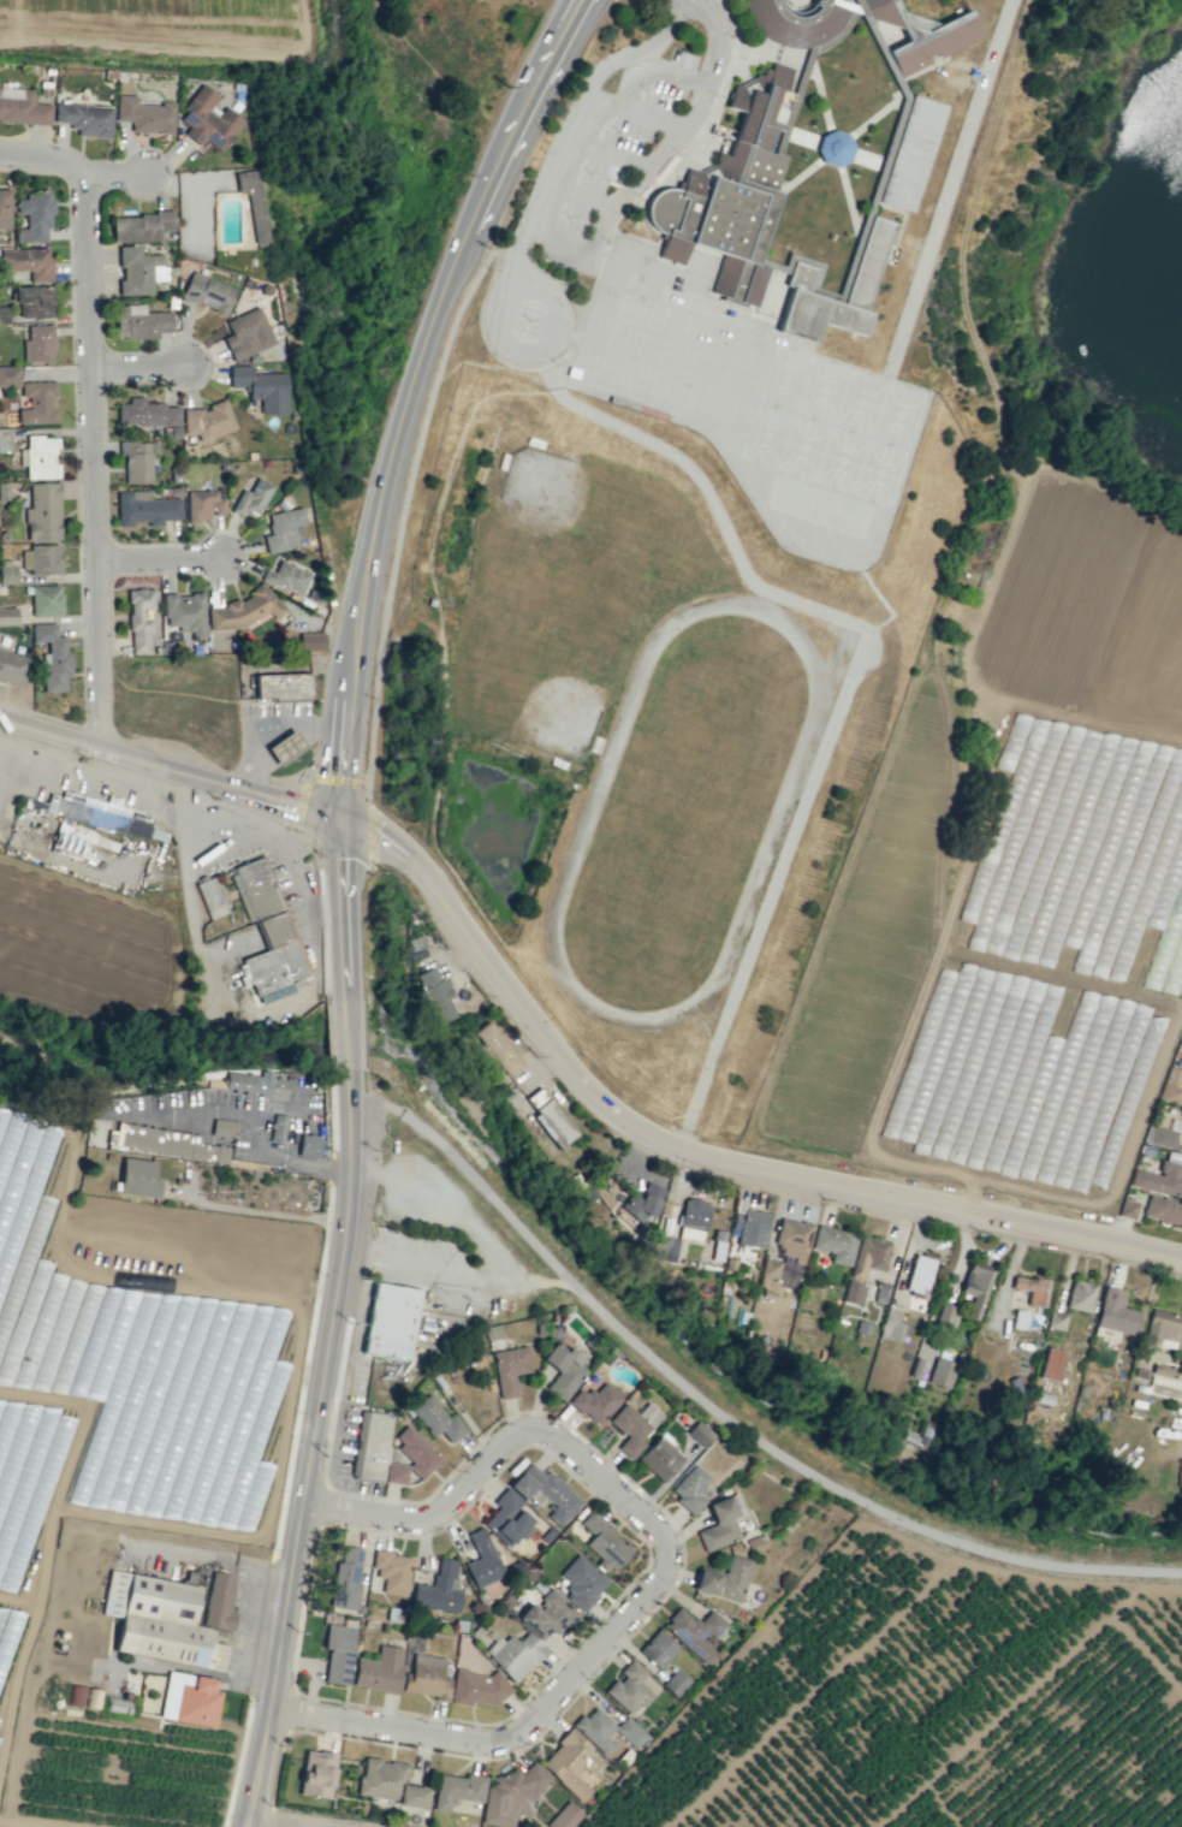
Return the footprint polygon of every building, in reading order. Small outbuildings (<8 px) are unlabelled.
[(812,4),(813,0),(819,0),(827,0),(826,2),(848,10),(844,20),(836,31),(828,37),(820,42),(810,47),(800,48),(785,47),(773,42),(762,36),(755,30),(749,20),(744,8),(742,0),(780,0),(780,1),(783,5),(785,7),(789,10),(794,12),(798,12),(803,11),(808,8),(810,6),(812,4)] [(869,17),(861,0),(894,0),(899,11),(938,23),(967,8),(980,36),(938,57),(935,52),(926,55),(929,61),(899,77),(886,51),(907,40),(901,28),(869,17)] [(755,306),(767,268),(755,263),(779,192),(773,191),(785,155),(773,152),(772,153),(767,152),(774,127),(767,125),(773,105),(786,109),(792,93),(785,90),(792,69),(771,61),(768,69),(764,67),(760,75),(755,73),(753,81),(741,87),(733,84),(726,106),(742,111),(727,155),(718,152),(712,167),(701,172),(685,167),(681,182),(677,180),(675,189),(671,188),(665,188),(658,190),(653,194),(648,198),(646,204),(645,210),(646,218),(648,224),(653,229),(658,232),(660,233),(658,237),(663,238),(658,256),(681,265),(688,242),(723,254),(711,291),(755,306)] [(902,100),(909,97),(896,70),(889,74),(902,100)] [(222,107),(216,116),(206,110),(216,95),(199,84),(177,119),(188,126),(182,134),(200,145),(204,140),(222,152),(242,120),(222,107)] [(50,104),(33,104),(34,89),(0,87),(0,122),(49,124),(50,104)] [(910,94),(945,105),(911,212),(877,200),(910,94)] [(130,132),(172,133),(173,104),(136,103),(136,95),(116,95),(115,121),(131,121),(130,132)] [(111,106),(54,104),(53,124),(76,125),(76,136),(110,137),(111,106)] [(852,137),(823,130),(815,159),(845,166),(852,137)] [(234,172),(237,194),(247,193),(253,243),(267,242),(259,169),(234,172)] [(50,242),(50,189),(34,189),(34,197),(16,197),(16,213),(26,213),(26,228),(16,228),(16,242),(50,242)] [(10,228),(9,191),(0,191),(0,228),(10,228)] [(157,240),(157,231),(172,230),(172,214),(111,215),(112,242),(157,240)] [(792,260),(814,267),(807,291),(842,302),(869,214),(892,221),(863,310),(871,313),(863,336),(820,321),(813,342),(777,330),(791,286),(784,284),(792,260)] [(152,294),(152,281),(164,281),(163,254),(140,255),(139,246),(118,246),(119,295),(152,294)] [(30,282),(51,281),(50,247),(0,249),(0,271),(29,270),(30,282)] [(225,315),(236,289),(191,270),(180,297),(225,315)] [(52,286),(12,287),(13,302),(18,302),(18,317),(53,316),(52,286)] [(114,305),(115,340),(157,338),(156,331),(170,331),(170,311),(144,312),(143,304),(114,305)] [(232,361),(273,343),(257,306),(224,321),(230,334),(222,338),(232,361)] [(53,362),(52,325),(27,325),(28,339),(22,340),(23,362),(53,362)] [(0,366),(0,386),(19,386),(18,365),(0,366)] [(285,372),(250,373),(250,365),(228,366),(229,387),(248,386),(248,399),(260,398),(260,414),(286,413),(285,372)] [(54,381),(20,382),(20,396),(28,396),(28,408),(17,408),(17,423),(55,423),(54,381)] [(117,425),(178,424),(178,406),(165,407),(165,402),(143,403),(143,396),(128,396),(128,403),(116,403),(117,425)] [(183,435),(195,434),(198,442),(235,428),(225,399),(221,400),(207,404),(207,408),(182,409),(183,435)] [(10,428),(0,428),(0,452),(11,452),(10,428)] [(55,436),(26,437),(26,448),(19,448),(19,465),(25,465),(25,479),(58,478),(57,464),(56,464),(55,436)] [(157,441),(118,442),(119,454),(124,454),(125,483),(151,483),(150,453),(158,453),(157,441)] [(259,516),(272,484),(256,477),(249,492),(240,488),(231,511),(243,516),(245,510),(259,516)] [(29,508),(24,508),(25,541),(59,540),(58,482),(28,483),(29,508)] [(186,490),(187,522),(211,521),(211,515),(224,515),(223,489),(186,490)] [(180,498),(149,499),(149,490),(116,491),(117,527),(132,527),(132,521),(147,520),(147,526),(163,525),(163,520),(180,520),(180,498)] [(293,526),(305,524),(301,507),(266,514),(270,534),(262,536),(265,554),(297,547),(293,526)] [(59,545),(21,546),(22,573),(60,572),(59,545)] [(273,573),(264,569),(260,579),(299,596),(309,573),(279,560),(273,573)] [(15,566),(0,567),(0,584),(15,583),(15,566)] [(30,586),(31,616),(61,615),(60,585),(30,586)] [(129,653),(149,653),(149,618),(143,618),(143,609),(153,609),(153,588),(128,589),(129,653)] [(204,593),(163,594),(164,626),(177,626),(178,631),(191,631),(191,637),(204,637),(204,593)] [(17,624),(16,605),(0,606),(0,625),(17,624)] [(43,692),(65,691),(65,678),(68,678),(67,636),(55,636),(55,623),(30,624),(31,642),(47,641),(47,653),(41,653),(43,692)] [(323,633),(290,633),(291,651),(323,650),(323,633)] [(0,651),(0,681),(22,685),(28,656),(0,651)] [(309,698),(309,673),(255,674),(256,699),(309,698)] [(304,746),(292,729),(265,748),(277,765),(304,746)] [(19,796),(17,805),(147,841),(148,838),(165,843),(167,834),(150,830),(153,824),(141,820),(143,812),(70,791),(69,797),(57,794),(54,802),(46,800),(46,803),(19,796)] [(263,856),(311,978),(255,1001),(239,962),(267,951),(255,921),(248,925),(227,871),(263,856)] [(225,912),(212,876),(194,883),(208,919),(225,912)] [(449,996),(435,965),(414,975),(436,1024),(454,1016),(446,998),(449,996)] [(520,1064),(488,1019),(472,1031),(505,1076),(520,1064)] [(1177,1042),(1181,1043),(1181,1057),(1172,1055),(1177,1042)] [(1178,1104),(1181,1087),(1177,1086),(1181,1069),(1168,1067),(1157,1099),(1178,1104)] [(286,1080),(271,1078),(272,1072),(260,1071),(259,1075),(225,1072),(223,1091),(285,1097),(286,1080)] [(574,1132),(539,1087),(525,1098),(536,1113),(532,1116),(556,1147),(574,1132)] [(286,1115),(272,1114),(270,1140),(284,1141),(286,1115)] [(1170,1117),(1181,1121),(1181,1141),(1176,1140),(1174,1149),(1142,1141),(1148,1125),(1168,1129),(1170,1117)] [(235,1138),(236,1121),(212,1119),(211,1136),(235,1138)] [(106,1147),(226,1163),(228,1147),(198,1143),(200,1134),(116,1123),(115,1131),(108,1130),(106,1147)] [(321,1137),(299,1134),(296,1155),(317,1158),(321,1137)] [(1142,1144),(1140,1153),(1151,1156),(1153,1146),(1142,1144)] [(1181,1192),(1181,1154),(1166,1150),(1164,1161),(1159,1159),(1157,1170),(1160,1171),(1159,1175),(1131,1168),(1128,1185),(1181,1197),(1181,1192)] [(117,1192),(157,1198),(160,1179),(152,1178),(154,1162),(123,1157),(117,1192)] [(655,1218),(662,1186),(644,1182),(641,1197),(625,1194),(621,1213),(642,1218),(642,1216),(655,1218)] [(1117,1215),(1124,1192),(1129,1194),(1128,1199),(1136,1203),(1131,1218),(1117,1215)] [(1147,1194),(1181,1204),(1181,1226),(1141,1215),(1147,1194)] [(707,1201),(683,1198),(678,1238),(703,1240),(707,1201)] [(763,1248),(767,1212),(742,1209),(737,1244),(763,1248)] [(803,1265),(811,1223),(778,1218),(774,1244),(781,1246),(779,1254),(792,1257),(791,1263),(803,1265)] [(829,1262),(849,1266),(856,1234),(815,1225),(810,1248),(831,1252),(829,1262)] [(711,1258),(722,1260),(725,1231),(714,1230),(711,1258)] [(858,1304),(867,1267),(883,1271),(890,1242),(858,1235),(843,1301),(858,1304)] [(672,1261),(678,1240),(663,1237),(658,1258),(672,1261)] [(922,1297),(934,1257),(914,1251),(903,1291),(922,1297)] [(779,1262),(763,1259),(760,1276),(776,1278),(779,1262)] [(977,1320),(993,1269),(968,1262),(959,1292),(971,1296),(965,1316),(977,1320)] [(794,1290),(798,1273),(780,1268),(776,1285),(794,1290)] [(1043,1307),(1048,1281),(1013,1274),(1010,1288),(1028,1292),(1025,1304),(1043,1307)] [(1095,1284),(1071,1279),(1065,1307),(1089,1312),(1095,1284)] [(872,1301),(883,1304),(889,1285),(878,1282),(872,1301)] [(419,1289),(373,1283),(368,1322),(374,1323),(372,1340),(412,1345),(419,1289)] [(1095,1325),(1135,1335),(1140,1312),(1122,1307),(1126,1290),(1104,1285),(1095,1325)] [(953,1306),(940,1303),(935,1325),(949,1328),(953,1306)] [(878,1338),(898,1342),(902,1324),(897,1323),(901,1308),(886,1304),(878,1338)] [(1149,1309),(1143,1343),(1181,1350),(1181,1315),(1149,1309)] [(1011,1327),(1025,1329),(1027,1311),(1014,1310),(1011,1327)] [(1046,1327),(1063,1330),(1066,1313),(1049,1310),(1046,1327)] [(563,1402),(585,1370),(578,1364),(583,1357),(568,1347),(564,1352),(552,1343),(540,1359),(557,1371),(545,1389),(563,1402)] [(499,1399),(517,1396),(514,1374),(530,1372),(527,1346),(492,1351),(499,1399)] [(1064,1351),(1046,1347),(1038,1377),(1056,1381),(1064,1351)] [(955,1363),(934,1357),(927,1382),(947,1388),(955,1363)] [(1169,1377),(1171,1368),(1152,1364),(1150,1373),(1169,1377)] [(568,1400),(596,1426),(621,1398),(601,1380),(587,1396),(579,1388),(568,1400)] [(466,1431),(454,1414),(447,1419),(429,1393),(409,1407),(430,1437),(440,1430),(449,1443),(466,1431)] [(608,1420),(626,1437),(617,1448),(630,1460),(644,1444),(639,1440),(662,1415),(647,1402),(636,1414),(624,1403),(608,1420)] [(390,1414),(361,1411),(354,1476),(382,1479),(390,1414)] [(714,1435),(697,1420),(686,1432),(702,1447),(714,1435)] [(391,1440),(414,1461),(408,1466),(422,1479),(441,1458),(405,1425),(391,1440)] [(661,1481),(682,1458),(658,1435),(637,1458),(661,1481)] [(407,1464),(386,1462),(384,1482),(405,1484),(407,1464)] [(508,1486),(525,1501),(528,1497),(537,1504),(543,1497),(554,1506),(546,1516),(559,1527),(581,1500),(547,1471),(543,1475),(528,1462),(508,1486)] [(668,1491),(692,1514),(705,1500),(697,1492),(709,1479),(693,1464),(668,1491)] [(498,1507),(482,1524),(509,1548),(532,1523),(516,1509),(522,1502),(506,1487),(492,1502),(498,1507)] [(703,1551),(739,1538),(733,1520),(746,1515),(736,1492),(706,1503),(714,1524),(696,1531),(703,1551)] [(632,1549),(590,1511),(579,1523),(592,1535),(584,1544),(600,1559),(596,1564),(608,1575),(632,1549)] [(503,1576),(481,1527),(466,1533),(476,1557),(463,1563),(474,1588),(503,1576)] [(354,1610),(364,1549),(339,1545),(329,1606),(354,1610)] [(406,1595),(410,1555),(375,1552),(373,1577),(383,1577),(381,1593),(406,1595)] [(571,1584),(562,1595),(581,1612),(608,1580),(576,1554),(559,1574),(571,1584)] [(751,1560),(729,1554),(723,1574),(698,1566),(691,1589),(739,1603),(751,1560)] [(458,1612),(461,1590),(453,1589),(457,1560),(436,1557),(433,1585),(413,1583),(410,1606),(458,1612)] [(101,1614),(119,1617),(114,1652),(223,1669),(227,1645),(207,1642),(209,1628),(192,1625),(198,1585),(108,1571),(101,1614)] [(202,1625),(227,1630),(237,1576),(211,1571),(202,1625)] [(535,1607),(530,1602),(516,1618),(540,1640),(549,1630),(557,1637),(579,1614),(552,1589),(535,1607)] [(710,1609),(697,1623),(678,1606),(662,1625),(707,1667),(717,1656),(704,1643),(724,1622),(710,1609)] [(355,1627),(325,1624),(323,1648),(327,1648),(324,1682),(348,1685),(355,1627)] [(658,1669),(678,1647),(657,1628),(637,1651),(658,1669)] [(483,1654),(514,1683),(546,1649),(527,1631),(517,1642),(505,1631),(483,1654)] [(403,1648),(378,1644),(376,1660),(356,1657),(351,1686),(396,1693),(403,1648)] [(443,1657),(412,1654),(410,1673),(403,1672),(401,1691),(434,1695),(433,1700),(447,1702),(450,1678),(441,1677),(443,1657)] [(652,1695),(638,1681),(646,1673),(631,1658),(618,1671),(621,1674),(604,1692),(627,1714),(636,1704),(641,1708),(652,1695)] [(661,1684),(675,1697),(689,1681),(675,1668),(661,1684)] [(449,1703),(471,1706),(471,1702),(500,1706),(504,1676),(454,1669),(449,1703)] [(213,1678),(166,1671),(159,1719),(214,1726),(219,1691),(212,1690),(213,1678)] [(80,1706),(83,1686),(69,1685),(66,1704),(80,1706)] [(84,1707),(98,1709),(102,1690),(88,1687),(84,1707)] [(647,1736),(625,1716),(615,1726),(594,1707),(585,1717),(581,1713),(570,1724),(604,1755),(614,1745),(606,1737),(613,1730),(634,1750),(647,1736)] [(539,1763),(580,1802),(591,1789),(590,1788),(598,1780),(591,1773),(602,1761),(570,1729),(539,1763)] [(329,1798),(336,1754),(304,1749),(298,1794),(329,1798)] [(357,1797),(424,1805),(426,1787),(405,1785),(407,1763),(362,1758),(357,1797)] [(508,1826),(512,1826),(514,1813),(534,1816),(542,1769),(527,1766),(525,1776),(489,1770),(480,1822),(508,1826)] [(448,1811),(450,1798),(482,1802),(486,1776),(465,1773),(464,1778),(437,1773),(432,1809),(448,1811)] [(549,1826),(570,1826),(582,1814),(568,1800),(545,1824),(549,1826)]
